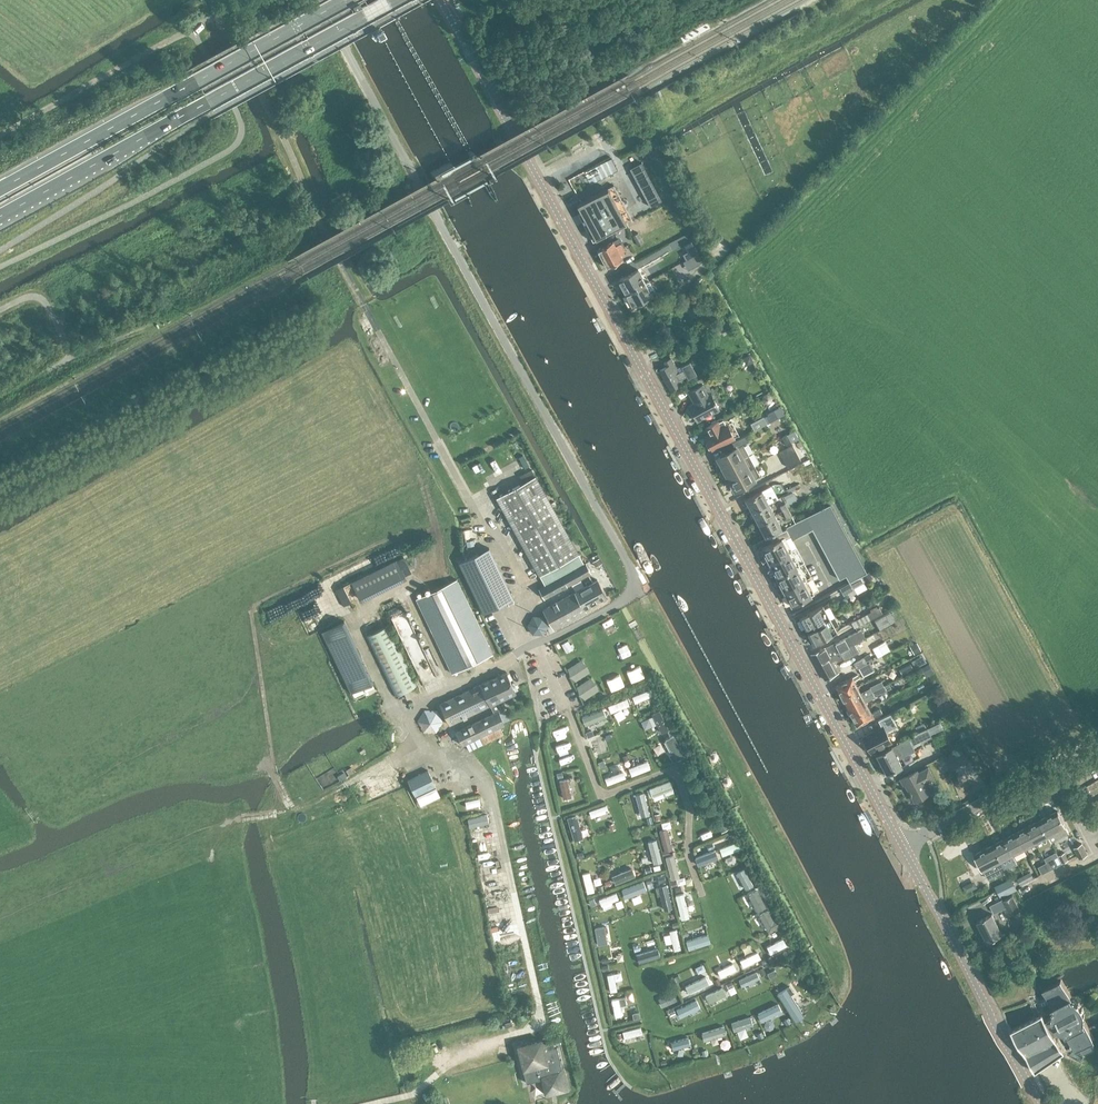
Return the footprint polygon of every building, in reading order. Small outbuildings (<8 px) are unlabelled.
[(394,21),(398,18),(388,0),(383,0),(394,21)] [(474,153),(470,155),(486,185),(490,183),(474,153)] [(662,200),(643,166),(631,172),(650,206),(662,200)] [(613,187),(577,206),(580,212),(577,214),(593,242),(631,221),(613,187)] [(631,235),(634,242),(641,238),(637,232),(631,235)] [(613,242),(597,250),(602,259),(624,248),(621,243),(615,246),(613,242)] [(690,256),(696,253),(690,242),(683,246),(687,253),(688,253),(690,256)] [(624,248),(602,259),(607,268),(623,260),(620,255),(626,252),(624,248)] [(671,266),(680,283),(702,271),(693,254),(671,266)] [(618,279),(625,292),(648,280),(641,267),(618,279)] [(648,280),(625,292),(632,306),(655,293),(648,280)] [(697,358),(704,354),(702,350),(695,354),(697,358)] [(664,361),(666,366),(661,370),(672,389),(685,381),(682,377),(687,374),(689,377),(696,372),(690,361),(682,365),(684,368),(679,371),(674,362),(671,357),(664,361)] [(697,420),(720,408),(711,392),(708,393),(703,384),(689,391),(694,402),(689,405),(697,420)] [(754,430),(767,423),(763,416),(751,423),(754,430)] [(739,435),(732,421),(726,424),(723,419),(718,421),(717,420),(706,426),(709,433),(705,436),(708,441),(706,443),(709,448),(712,448),(713,449),(739,435)] [(786,445),(791,442),(787,434),(782,437),(786,445)] [(734,448),(717,458),(723,468),(748,454),(742,444),(748,441),(745,435),(731,442),(734,448)] [(800,437),(793,440),(801,456),(808,453),(800,437)] [(787,467),(800,460),(792,445),(779,451),(787,467)] [(748,454),(723,468),(728,479),(754,465),(748,454)] [(754,465),(728,479),(734,490),(760,476),(754,465)] [(520,473),(524,479),(536,473),(532,467),(520,473)] [(584,563),(579,553),(536,475),(497,496),(539,575),(545,584),(538,588),(544,598),(592,572),(586,562),(584,563)] [(774,499),(779,496),(774,488),(770,491),(774,499)] [(789,504),(800,499),(795,489),(784,495),(789,504)] [(745,500),(752,512),(768,503),(761,491),(745,500)] [(782,510),(787,507),(782,499),(777,503),(782,510)] [(768,503),(752,512),(758,524),(774,515),(768,503)] [(762,547),(769,562),(784,553),(797,547),(792,539),(812,528),(823,548),(839,579),(846,575),(849,581),(851,581),(862,574),(867,572),(830,503),(770,536),(773,542),(762,547)] [(786,519),(792,516),(787,507),(782,510),(786,519)] [(774,515),(758,524),(765,536),(781,527),(774,515)] [(459,562),(484,613),(514,598),(489,547),(459,562)] [(797,547),(784,553),(769,562),(777,575),(776,576),(799,563),(798,561),(803,558),(797,547)] [(351,581),(359,597),(404,575),(411,572),(404,555),(396,559),(351,581)] [(799,563),(776,576),(784,590),(806,578),(799,564),(800,564),(799,563)] [(854,587),(865,580),(862,574),(851,581),(854,587)] [(415,599),(452,674),(493,653),(457,578),(415,599)] [(806,578),(784,590),(791,604),(814,592),(806,578)] [(585,609),(607,597),(597,579),(543,609),(554,629),(586,612),(585,609)] [(807,628),(808,630),(830,617),(823,604),(800,616),(806,628),(807,628)] [(871,618),(883,612),(880,606),(868,612),(871,618)] [(894,621),(888,612),(888,611),(874,619),(880,629),(894,621)] [(544,615),(532,615),(526,625),(532,635),(543,635),(549,626),(544,615)] [(830,617),(808,630),(810,632),(809,633),(815,644),(838,631),(830,617)] [(322,631),(351,692),(373,682),(345,620),(322,631)] [(388,624),(366,635),(395,695),(417,684),(388,624)] [(811,654),(817,664),(830,657),(839,652),(854,643),(864,638),(859,630),(835,643),(833,642),(811,654)] [(884,652),(891,648),(886,639),(879,643),(884,652)] [(914,651),(921,649),(918,641),(912,643),(914,651)] [(854,643),(839,652),(842,658),(844,660),(859,652),(854,643)] [(837,660),(842,658),(839,652),(830,657),(817,664),(825,678),(838,671),(832,660),(836,658),(837,660)] [(924,653),(912,658),(915,665),(927,660),(924,653)] [(858,667),(867,662),(864,657),(854,663),(855,666),(857,668),(858,667)] [(589,672),(581,659),(567,668),(575,681),(589,672)] [(863,675),(874,669),(869,661),(867,662),(858,667),(863,675)] [(912,661),(900,666),(903,672),(914,667),(912,661)] [(926,673),(934,669),(930,661),(922,666),(926,673)] [(644,677),(640,667),(627,672),(631,682),(644,677)] [(502,709),(499,703),(517,694),(506,671),(439,704),(450,726),(491,706),(494,712),(455,731),(462,745),(467,743),(470,750),(504,734),(501,727),(506,725),(498,710),(502,709)] [(834,686),(839,696),(857,686),(853,680),(859,677),(857,673),(834,686)] [(624,686),(619,675),(607,681),(612,692),(624,686)] [(598,690),(590,678),(576,687),(585,699),(598,690)] [(857,686),(839,696),(845,706),(878,688),(876,684),(860,693),(857,686)] [(878,688),(845,706),(850,716),(868,706),(865,701),(874,696),(886,690),(884,685),(878,688)] [(653,695),(650,689),(632,696),(635,703),(653,695)] [(629,705),(626,698),(607,706),(610,713),(629,705)] [(425,706),(418,718),(425,730),(437,730),(444,719),(438,707),(425,706)] [(868,706),(850,716),(856,726),(878,714),(876,710),(871,712),(868,706)] [(606,717),(603,709),(582,717),(585,726),(606,717)] [(669,730),(659,710),(652,714),(662,734),(669,730)] [(898,726),(894,719),(891,712),(878,719),(882,726),(862,737),(864,741),(863,743),(864,746),(866,748),(868,748),(870,753),(891,741),(886,732),(898,726)] [(941,720),(929,725),(932,731),(943,726),(941,720)] [(936,745),(926,727),(876,755),(882,766),(879,768),(884,776),(887,774),(887,775),(901,767),(895,756),(920,743),(925,751),(936,745)] [(684,757),(672,736),(665,740),(672,753),(669,755),(673,763),(684,757)] [(596,753),(608,750),(604,737),(592,741),(596,753)] [(952,770),(967,762),(960,749),(945,758),(952,770)] [(650,769),(647,760),(628,768),(631,776),(650,769)] [(973,776),(978,774),(971,761),(966,763),(973,776)] [(924,783),(934,778),(928,767),(918,772),(917,770),(902,779),(914,801),(929,793),(924,783)] [(428,770),(408,780),(416,796),(436,786),(428,770)] [(626,778),(623,771),(604,778),(607,785),(626,778)] [(572,797),(567,779),(559,781),(563,799),(572,797)] [(673,789),(670,780),(649,788),(652,797),(673,789)] [(649,814),(644,792),(635,795),(641,817),(649,814)] [(467,806),(482,802),(480,795),(465,799),(467,806)] [(609,812),(606,805),(589,811),(591,818),(609,812)] [(1067,826),(1058,810),(1044,817),(1040,819),(1052,842),(1056,840),(1070,832),(1067,826)] [(469,824),(489,822),(488,813),(468,815),(469,824)] [(730,828),(722,814),(714,818),(721,832),(730,828)] [(583,838),(576,815),(566,818),(573,841),(583,838)] [(1052,842),(1040,819),(1030,825),(1028,826),(1037,842),(1041,848),(1052,842)] [(1037,842),(1028,826),(1016,832),(1025,849),(1037,842)] [(672,849),(667,828),(659,830),(664,851),(672,849)] [(1025,849),(1016,832),(1005,838),(1013,855),(1025,849)] [(1013,855),(1005,838),(1002,840),(994,844),(1003,861),(1011,856),(1013,855)] [(662,862),(656,839),(648,842),(654,864),(662,862)] [(741,849),(738,841),(719,848),(722,856),(741,849)] [(1088,854),(1082,843),(1074,847),(1080,858),(1088,854)] [(1003,861),(994,844),(988,847),(974,855),(983,871),(997,864),(1003,861)] [(718,858),(715,850),(695,858),(699,866),(718,858)] [(1063,863),(1069,860),(1064,852),(1058,855),(1063,863)] [(728,862),(736,859),(734,853),(726,856),(728,862)] [(679,878),(673,855),(665,857),(671,880),(679,878)] [(1042,874),(1058,865),(1054,858),(1038,866),(1042,874)] [(635,876),(632,868),(612,876),(615,884),(635,876)] [(753,887),(744,869),(737,872),(747,890),(753,887)] [(1023,884),(1037,876),(1034,870),(1019,878),(1023,884)] [(594,892),(590,872),(582,874),(587,894),(594,892)] [(1011,890),(1018,886),(1013,879),(1007,882),(1011,890)] [(647,890),(643,881),(621,889),(624,898),(647,890)] [(1007,882),(998,887),(1002,895),(1011,890),(1007,882)] [(672,908),(666,884),(658,886),(664,910),(672,908)] [(766,907),(757,890),(748,895),(757,911),(766,907)] [(618,900),(616,893),(598,899),(601,906),(618,900)] [(690,918),(684,893),(675,895),(681,920),(690,918)] [(1011,913),(1020,908),(1012,893),(991,904),(995,912),(1007,906),(1011,913)] [(773,920),(768,910),(760,915),(769,932),(782,925),(778,918),(773,920)] [(989,942),(1004,934),(993,913),(978,922),(989,942)] [(607,943),(605,926),(595,928),(597,945),(607,943)] [(681,948),(676,929),(669,930),(674,950),(681,948)] [(711,943),(708,934),(686,941),(689,950),(711,943)] [(786,945),(782,938),(767,946),(771,953),(786,945)] [(743,946),(745,953),(754,950),(751,943),(743,946)] [(660,957),(658,949),(635,955),(638,964),(660,957)] [(761,958),(758,952),(740,960),(743,967),(761,958)] [(736,970),(733,963),(717,971),(720,977),(736,970)] [(760,979),(756,972),(738,980),(741,987),(760,979)] [(613,974),(606,975),(610,992),(617,990),(613,974)] [(709,984),(705,976),(685,986),(688,994),(709,984)] [(733,980),(724,984),(728,994),(737,989),(733,980)] [(1093,1039),(1082,1019),(1083,1018),(1083,1015),(1083,1013),(1083,1010),(1082,1007),(1081,1006),(1079,1003),(1076,1001),(1071,999),(1071,998),(1061,980),(1044,989),(1049,997),(1038,1001),(1043,1010),(1011,1027),(1035,1071),(1057,1056),(1064,1051),(1054,1031),(1059,1028),(1061,1027),(1062,1027),(1063,1028),(1064,1028),(1066,1029),(1067,1031),(1076,1048),(1080,1045),(1083,1052),(1093,1046),(1090,1040),(1093,1039)] [(726,995),(722,987),(705,996),(709,1003),(726,995)] [(785,988),(777,994),(795,1022),(803,1016),(785,988)] [(677,1001),(673,992),(658,998),(662,1007),(677,1001)] [(619,998),(611,1000),(615,1017),(623,1016),(619,998)] [(700,1008),(697,1000),(676,1009),(680,1018),(700,1008)] [(782,1012),(777,1003),(757,1013),(761,1022),(782,1012)] [(753,1025),(750,1017),(732,1023),(734,1031),(753,1025)] [(705,1040),(726,1034),(724,1026),(703,1033),(705,1040)] [(642,1034),(641,1027),(622,1031),(624,1038),(642,1034)] [(690,1045),(688,1037),(670,1042),(672,1050),(690,1045)] [(523,1071),(525,1083),(536,1081),(541,1080),(546,1097),(569,1090),(568,1083),(564,1068),(562,1068),(559,1052),(556,1052),(553,1044),(544,1046),(542,1039),(516,1045),(523,1071)]
